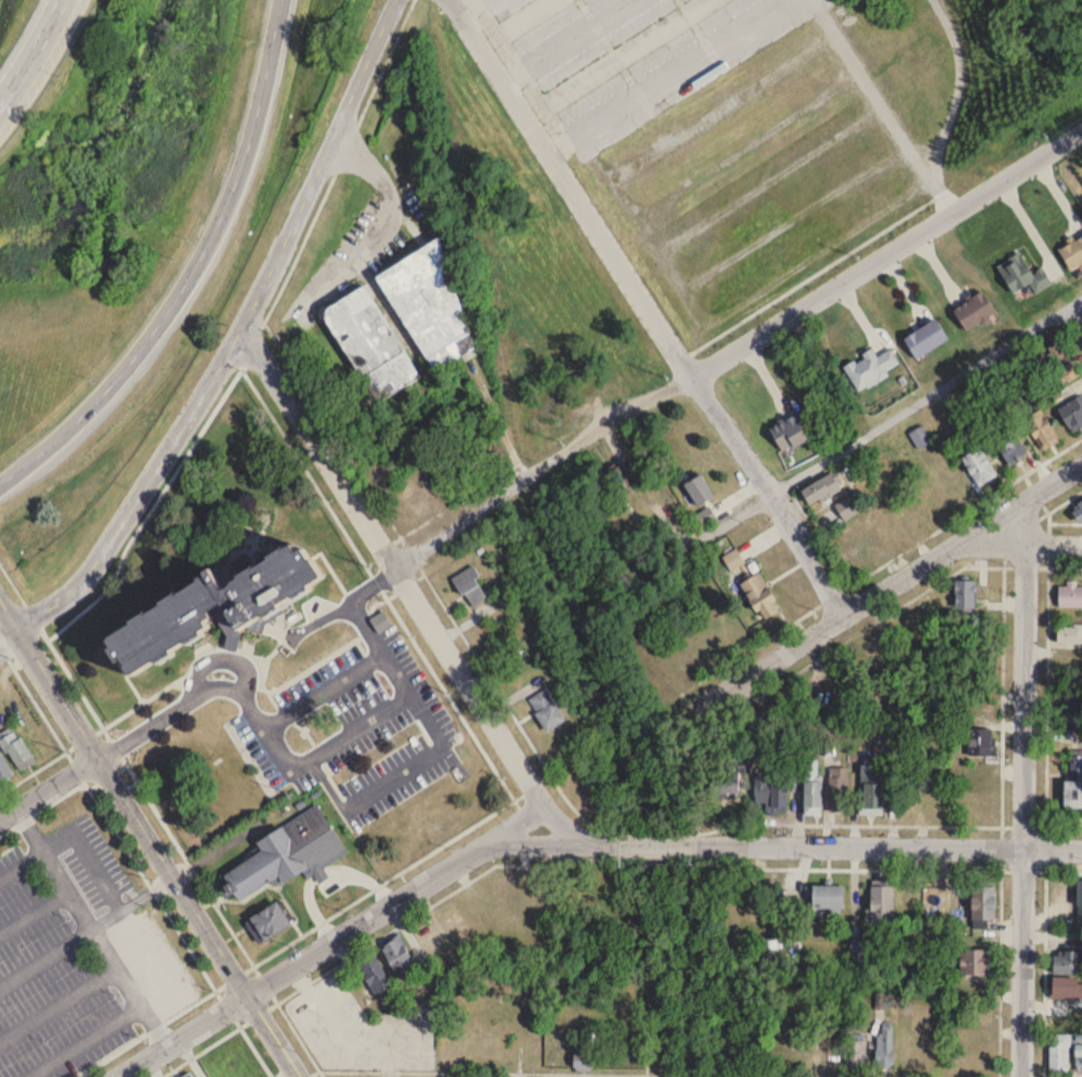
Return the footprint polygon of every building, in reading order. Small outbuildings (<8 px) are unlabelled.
[(496,18),(509,40),(576,0),(527,0),(496,18)] [(554,111),(739,0),(691,0),(541,90),(554,111)] [(1070,271),(1081,264),(1081,236),(1057,252),(1070,271)] [(445,257),(435,240),(374,275),(433,374),(450,363),(455,362),(471,353),(445,257)] [(1052,285),(1042,268),(1031,274),(1019,253),(996,266),(1012,295),(1030,285),(1035,295),(1052,285)] [(419,381),(365,285),(320,310),(374,406),(419,381)] [(952,307),(964,332),(995,317),(984,293),(952,307)] [(948,339),(935,319),(902,339),(915,360),(948,339)] [(858,392),(901,367),(890,349),(876,357),(872,350),(843,367),(858,392)] [(1080,375),(1066,355),(1047,369),(1061,389),(1080,375)] [(1077,399),(1058,408),(1070,434),(1081,428),(1081,409),(1077,399)] [(1043,452),(1060,441),(1038,410),(1022,421),(1043,452)] [(769,427),(779,453),(808,441),(797,415),(769,427)] [(908,434),(918,449),(932,440),(922,425),(908,434)] [(1006,465),(1026,456),(1016,434),(997,442),(1006,465)] [(976,486),(996,477),(981,447),(961,457),(976,486)] [(682,484),(696,507),(714,496),(700,474),(682,484)] [(802,486),(806,503),(838,495),(834,478),(802,486)] [(861,512),(855,496),(837,503),(842,518),(861,512)] [(1075,503),(1079,514),(1074,516),(1077,522),(1081,520),(1081,500),(1075,503)] [(128,675),(124,668),(127,666),(122,659),(115,662),(108,650),(112,648),(106,641),(130,624),(129,621),(144,610),(146,613),(160,605),(159,602),(175,591),(176,594),(199,580),(203,576),(202,573),(209,568),(223,590),(240,579),(254,568),(268,560),(285,550),(291,544),(298,553),(302,549),(311,560),(322,577),(307,586),(310,588),(295,597),(293,596),(278,604),(279,606),(264,616),(263,614),(238,629),(222,604),(207,613),(212,618),(204,623),(209,628),(199,634),(201,637),(188,643),(186,639),(168,649),(172,653),(158,663),(154,658),(128,675)] [(744,562),(736,549),(723,557),(730,570),(744,562)] [(452,576),(468,609),(488,599),(472,567),(452,576)] [(779,611),(759,572),(739,583),(760,621),(779,611)] [(975,610),(975,580),(952,580),(952,610),(975,610)] [(1081,607),(1081,586),(1077,586),(1077,583),(1057,583),(1057,607),(1081,607)] [(378,633),(391,625),(383,611),(370,620),(378,633)] [(1056,642),(1081,642),(1081,624),(1056,624),(1056,642)] [(564,720),(545,689),(527,700),(546,731),(564,720)] [(1074,695),(1059,695),(1059,714),(1074,714),(1074,695)] [(994,756),(995,729),(966,728),(966,755),(994,756)] [(1068,756),(1068,780),(1062,780),(1062,809),(1081,809),(1081,756),(1068,756)] [(821,816),(821,761),(802,761),(802,816),(821,816)] [(883,816),(883,765),(860,765),(860,816),(883,816)] [(829,812),(847,812),(847,767),(829,767),(829,812)] [(710,771),(710,795),(739,795),(739,771),(710,771)] [(753,803),(765,803),(765,815),(787,815),(787,785),(767,785),(767,777),(753,777),(753,803)] [(346,855),(318,805),(254,842),(260,853),(222,875),(237,902),(276,879),(281,887),(310,870),(318,883),(330,877),(324,867),(346,855)] [(829,917),(829,909),(843,909),(843,886),(807,886),(807,910),(815,910),(815,917),(829,917)] [(893,886),(868,886),(868,924),(892,925),(893,886)] [(994,886),(970,886),(970,921),(994,921),(994,886)] [(244,921),(257,944),(289,925),(275,902),(244,921)] [(419,967),(398,936),(379,948),(399,980),(419,967)] [(958,975),(992,975),(992,950),(958,950),(958,975)] [(1052,975),(1081,975),(1081,951),(1052,951),(1052,975)] [(356,964),(373,997),(392,987),(375,954),(356,964)] [(1051,980),(1051,999),(1081,999),(1081,980),(1051,980)] [(851,1066),(865,1066),(865,1035),(851,1035),(851,1066)] [(1069,1035),(1049,1035),(1049,1075),(1069,1075),(1069,1035)] [(1074,1035),(1074,1073),(1081,1073),(1081,1035),(1074,1035)] [(591,1072),(594,1038),(576,1036),(573,1071),(591,1072)]
